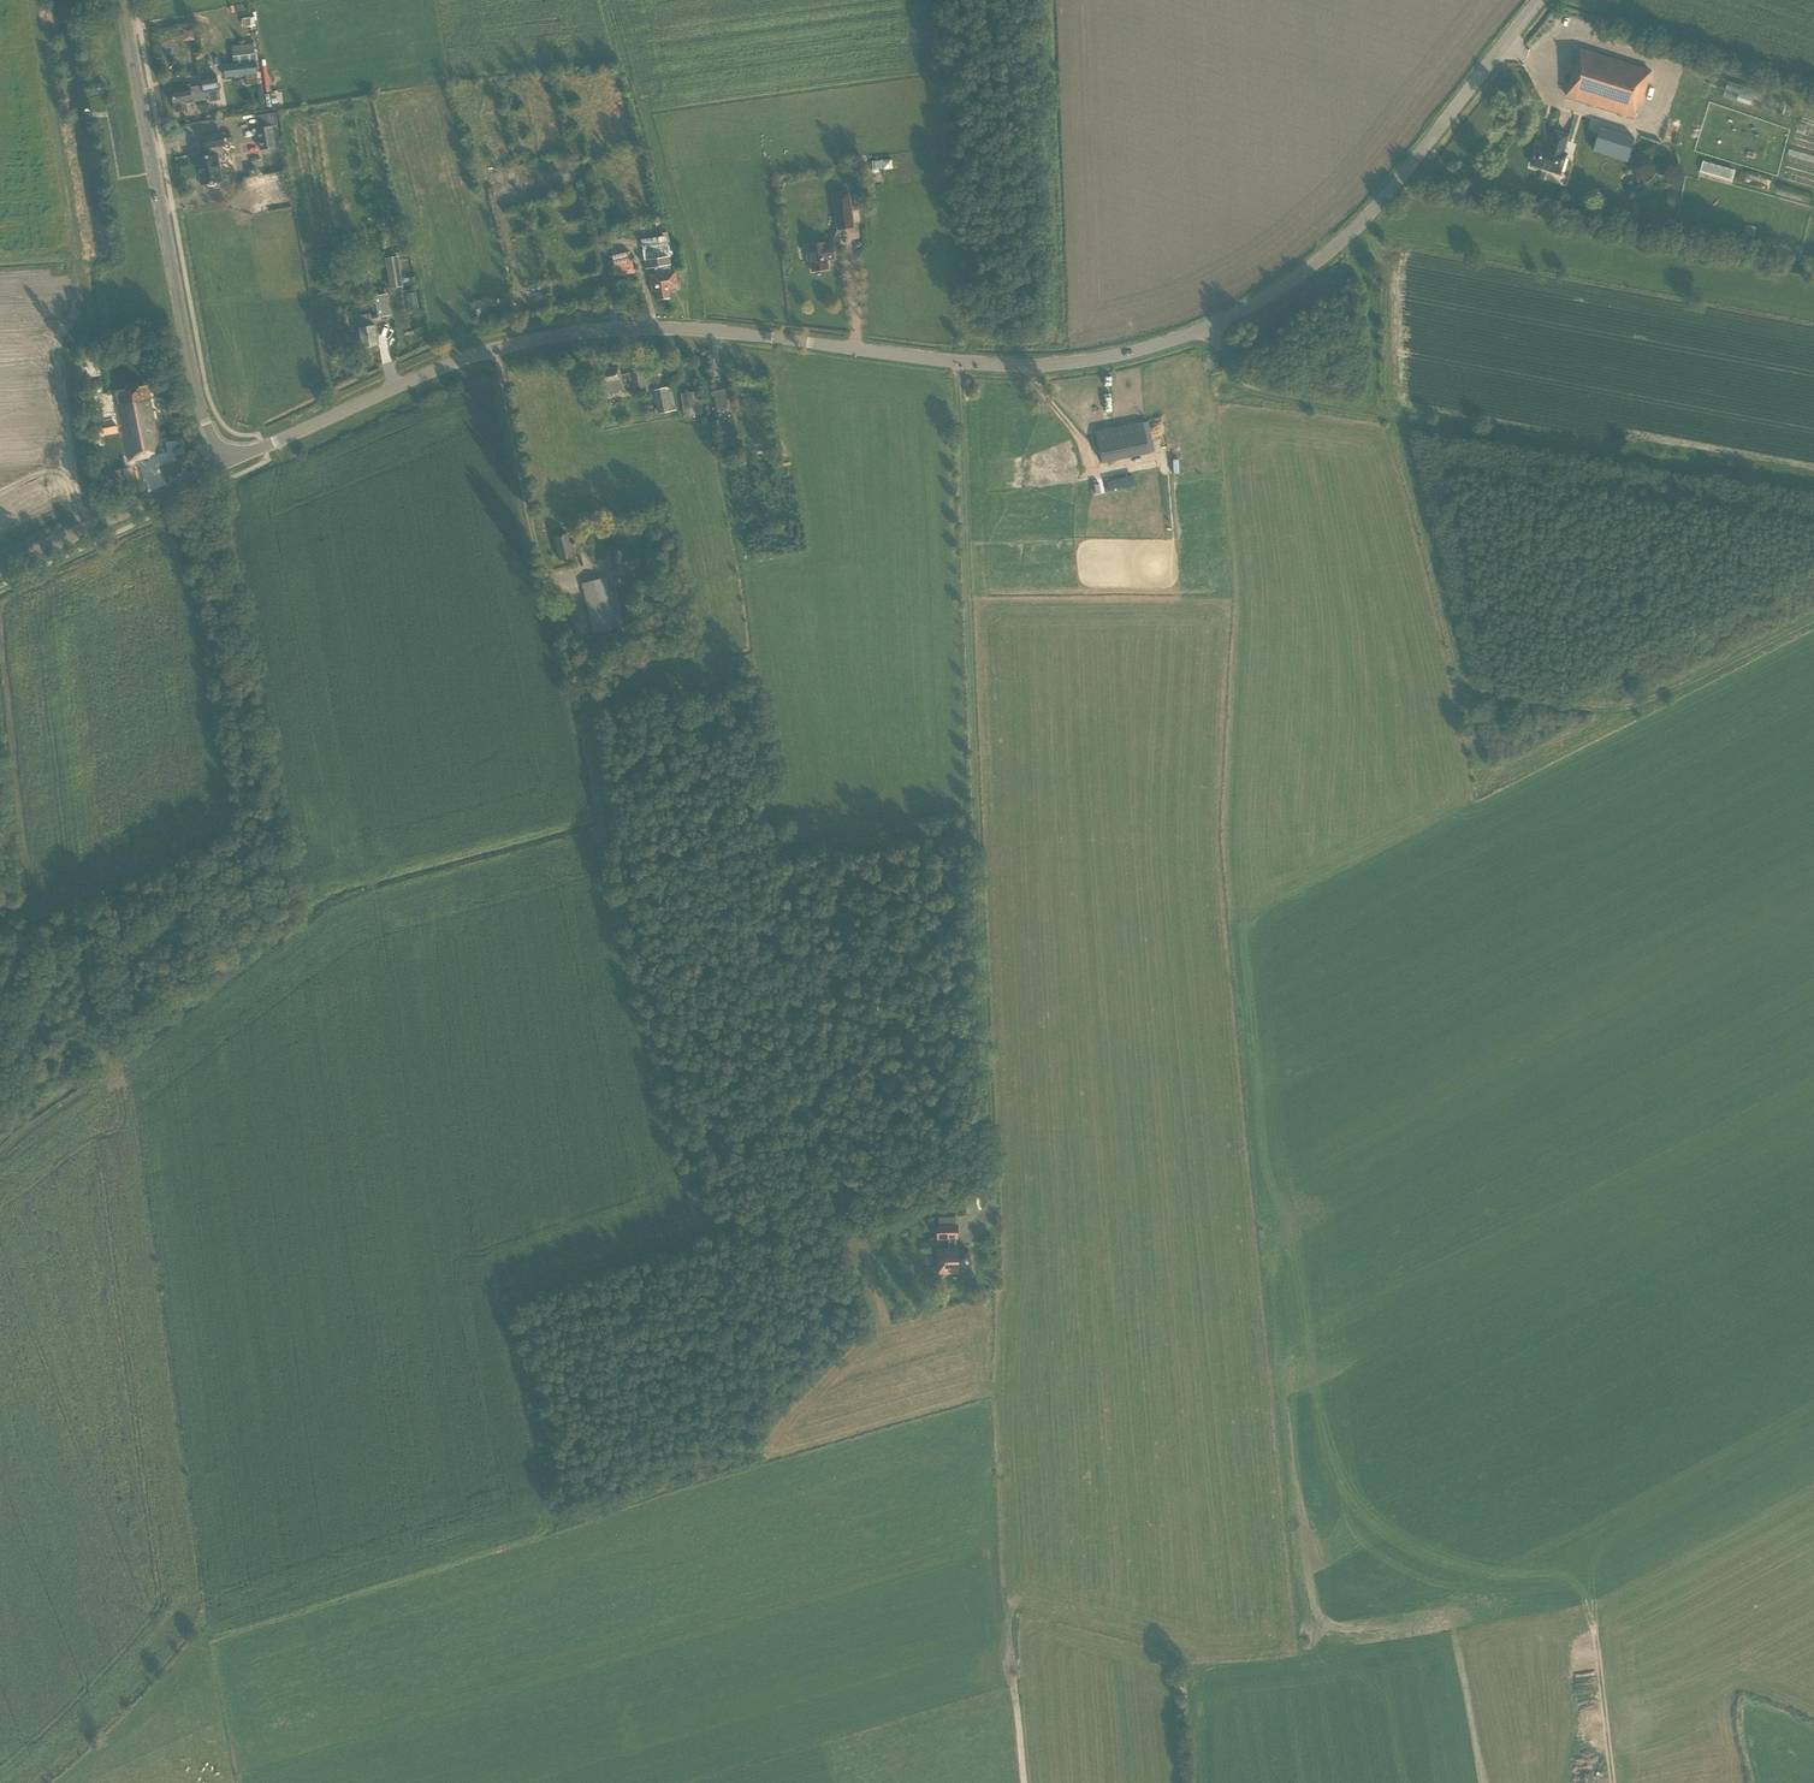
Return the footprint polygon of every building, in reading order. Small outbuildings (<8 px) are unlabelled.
[(191,36),(192,27),(185,26),(184,34),(191,36)] [(232,44),(233,51),(232,51),(234,64),(224,65),(225,78),(246,76),(247,80),(258,79),(254,49),(244,50),(244,43),(232,44)] [(1635,117),(1640,103),(1642,103),(1652,72),(1582,50),(1567,96),(1635,117)] [(187,104),(193,102),(193,101),(206,99),(205,96),(220,94),(219,90),(220,90),(217,75),(201,78),(203,86),(191,88),(172,91),(174,106),(175,106),(177,112),(188,110),(187,104)] [(1724,97),(1751,106),(1756,91),(1729,82),(1724,97)] [(271,127),(269,114),(256,116),(259,129),(257,129),(261,150),(281,146),(280,139),(275,139),(272,127),(271,127)] [(216,125),(208,126),(209,134),(217,133),(216,125)] [(1636,139),(1602,128),(1597,142),(1614,147),(1612,157),(1629,162),(1636,139)] [(1561,175),(1568,154),(1564,153),(1570,136),(1556,131),(1551,149),(1539,145),(1533,166),(1561,175)] [(209,156),(196,158),(201,186),(223,182),(218,155),(224,154),(223,146),(225,146),(223,134),(204,138),(206,149),(208,149),(209,156)] [(1701,172),(1733,181),(1736,171),(1704,163),(1701,172)] [(288,197),(285,178),(254,184),(258,202),(288,197)] [(833,193),(837,231),(855,229),(850,191),(833,193)] [(1744,242),(1753,244),(1757,228),(1747,226),(1744,242)] [(642,228),(643,235),(657,234),(656,227),(642,228)] [(647,243),(648,249),(643,250),(643,252),(646,269),(672,265),(671,256),(669,246),(667,239),(647,243)] [(805,245),(807,262),(811,261),(812,272),(829,270),(828,261),(836,260),(834,245),(826,245),(826,243),(805,245)] [(613,257),(618,277),(635,273),(630,253),(613,257)] [(397,258),(387,259),(392,287),(402,286),(397,258)] [(675,271),(650,275),(652,292),(656,291),(657,300),(670,298),(668,289),(678,287),(675,271)] [(418,290),(407,292),(409,309),(420,308),(418,290)] [(386,296),(368,299),(372,318),(390,315),(386,296)] [(370,314),(360,316),(362,325),(363,324),(363,328),(358,329),(361,347),(379,344),(375,326),(372,326),(370,314)] [(646,385),(651,384),(649,376),(644,377),(643,371),(630,373),(631,375),(621,377),(619,366),(599,370),(602,383),(601,383),(604,394),(625,389),(624,385),(632,383),(634,390),(646,388),(646,385)] [(148,385),(117,391),(129,461),(152,457),(152,455),(161,454),(148,385)] [(659,413),(672,410),(667,387),(654,390),(659,413)] [(724,390),(714,392),(718,412),(728,410),(724,390)] [(693,392),(682,394),(685,417),(696,415),(695,407),(693,392)] [(1154,449),(1166,448),(1163,417),(1151,418),(1154,449)] [(1143,422),(1096,432),(1102,463),(1149,453),(1143,422)] [(578,543),(570,544),(568,534),(554,537),(560,560),(581,554),(578,543)] [(617,576),(617,577),(618,584),(624,583),(622,575),(631,572),(630,568),(640,566),(636,552),(627,554),(626,550),(611,553),(616,576),(617,576)] [(625,626),(617,590),(610,592),(606,578),(582,584),(594,633),(625,626)] [(979,1211),(975,1198),(963,1202),(967,1215),(979,1211)] [(938,1265),(939,1274),(959,1274),(959,1272),(969,1272),(969,1250),(958,1250),(958,1248),(956,1248),(956,1239),(958,1239),(958,1226),(956,1226),(956,1217),(939,1218),(939,1226),(937,1226),(938,1239),(949,1239),(949,1249),(936,1249),(937,1265),(938,1265)]
